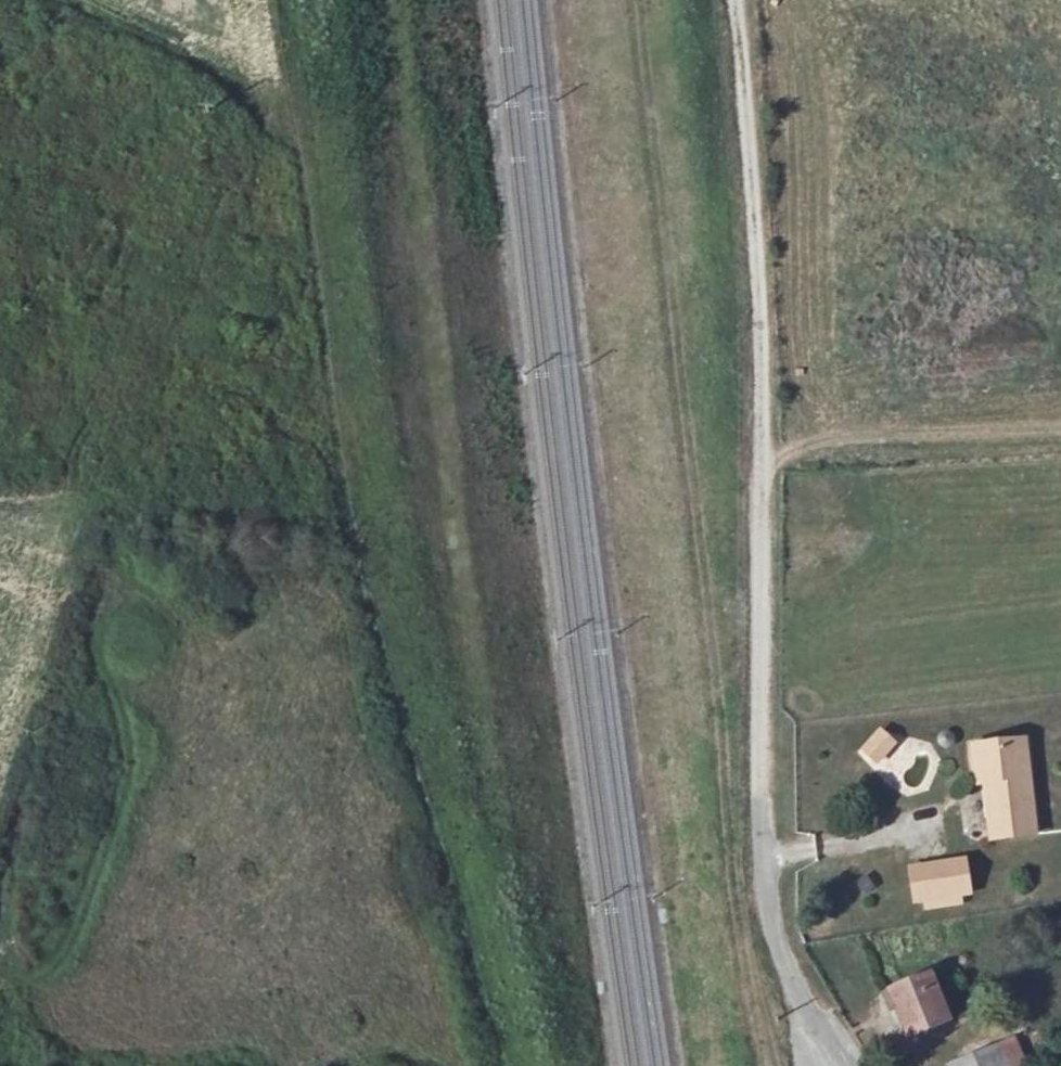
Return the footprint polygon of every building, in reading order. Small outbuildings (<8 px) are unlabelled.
[(879,729),(859,751),(874,765),(894,744),(879,729)] [(981,789),(991,788),(996,830),(1036,825),(1027,740),(1004,743),(1005,753),(977,756),(981,789)] [(1004,743),(976,746),(977,756),(1005,753),(1004,743)] [(915,900),(963,892),(958,860),(910,868),(915,900)] [(879,992),(887,1013),(901,1008),(910,1033),(947,1020),(930,974),(879,992)] [(999,1043),(947,1062),(949,1065),(1007,1065),(999,1043)]
